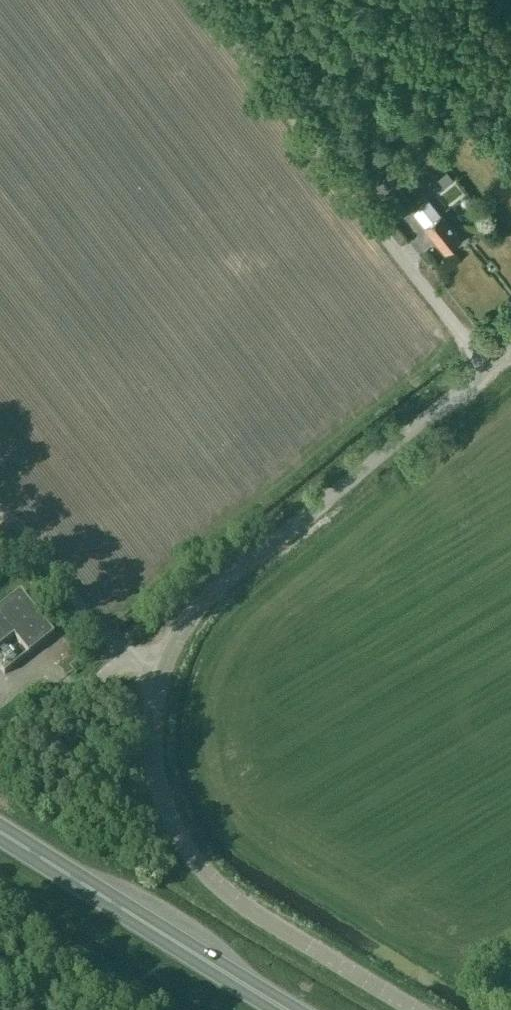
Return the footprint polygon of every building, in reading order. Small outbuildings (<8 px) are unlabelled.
[(381,200),(396,219),(409,209),(393,190),(381,200)] [(441,211),(439,212),(428,198),(414,209),(425,224),(445,249),(461,237),(441,211)] [(31,585),(0,609),(0,639),(19,623),(33,641),(10,659),(7,656),(6,657),(14,667),(64,627),(31,585)]
